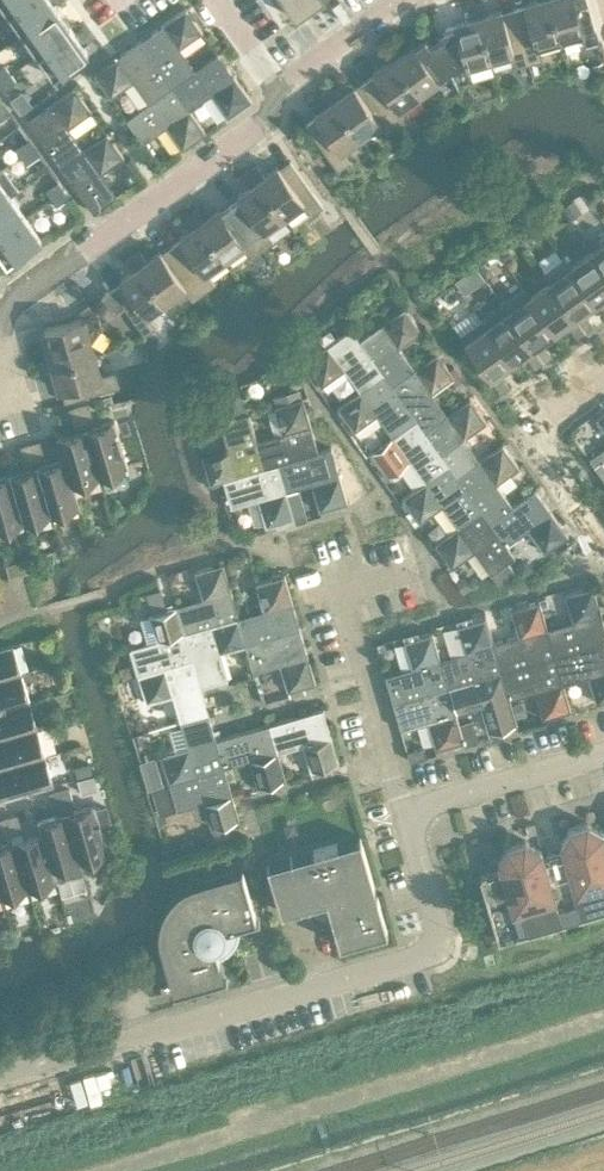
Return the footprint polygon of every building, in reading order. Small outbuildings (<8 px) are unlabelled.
[(7,11),(23,0),(0,0),(0,1),(7,11)] [(22,32),(57,7),(52,0),(23,0),(7,11),(22,32)] [(296,16),(319,0),(284,0),(296,16)] [(560,37),(549,0),(528,0),(524,1),(525,4),(513,7),(529,61),(542,57),(538,44),(560,37)] [(560,37),(581,31),(585,45),(600,41),(588,0),(549,0),(560,37)] [(516,65),(529,61),(513,7),(502,11),(501,8),(485,13),(481,1),(474,3),(490,58),(512,51),(516,65)] [(469,64),(490,58),(474,3),(467,5),(468,8),(463,9),(466,18),(454,21),(455,24),(442,28),(445,35),(437,39),(458,82),(473,77),(469,64)] [(185,6),(139,39),(172,85),(196,68),(195,67),(180,46),(202,30),(185,6)] [(22,32),(37,53),(72,28),(57,7),(22,32)] [(72,28),(37,53),(53,75),(87,50),(72,28)] [(445,91),(458,82),(437,39),(430,43),(425,36),(414,44),(413,42),(399,51),(392,41),(386,46),(419,92),(437,79),(445,91)] [(133,79),(149,101),(149,102),(172,85),(139,39),(94,72),(111,96),(133,79)] [(401,105),(419,92),(386,46),(380,50),(387,60),(373,70),(375,72),(365,79),(398,125),(409,117),(401,105)] [(196,68),(172,85),(189,108),(190,108),(211,92),(227,115),(251,98),(218,51),(195,67),(196,68)] [(10,72),(5,64),(0,67),(0,80),(10,72)] [(10,72),(0,80),(0,84),(4,89),(16,81),(10,72)] [(327,88),(360,134),(378,121),(387,133),(398,125),(365,79),(355,86),(354,84),(340,94),(333,84),(327,88)] [(206,130),(190,108),(189,108),(172,85),(149,102),(149,101),(126,117),(143,141),(166,125),(182,147),(206,130)] [(28,119),(61,165),(84,148),(84,147),(69,126),(91,109),(74,86),(28,119)] [(342,148),(360,134),(327,88),(321,92),(328,103),(314,112),(316,115),(305,122),(338,168),(350,159),(342,148)] [(0,106),(0,119),(9,112),(4,104),(0,106)] [(107,131),(84,147),(84,148),(61,165),(94,211),(117,194),(101,171),(124,155),(107,131)] [(15,146),(21,154),(33,146),(28,137),(15,146)] [(33,146),(21,154),(27,163),(39,154),(33,146)] [(257,164),(251,168),(284,215),(302,201),(310,213),(323,204),(290,159),(279,166),(278,164),(264,174),(257,164)] [(45,161),(34,169),(37,174),(48,166),(46,162),(45,161)] [(240,195),(230,202),(263,247),(274,239),(266,228),(284,215),(251,168),(245,173),(252,183),(238,192),(240,195)] [(0,179),(0,201),(11,194),(0,179)] [(45,188),(51,196),(63,187),(58,179),(45,188)] [(63,187),(51,196),(57,205),(69,196),(63,187)] [(11,194),(0,201),(0,233),(26,215),(11,194)] [(198,206),(192,211),(225,257),(243,244),(251,255),(263,247),(230,202),(220,209),(219,206),(205,216),(198,206)] [(181,237),(171,244),(204,289),(215,281),(207,270),(225,257),(192,211),(186,215),(193,225),(179,235),(181,237)] [(26,215),(0,233),(0,252),(6,261),(41,236),(26,215)] [(592,249),(603,266),(603,241),(592,249)] [(139,249),(133,253),(166,299),(184,286),(193,298),(204,289),(171,244),(162,251),(160,249),(146,259),(139,249)] [(603,293),(603,266),(592,249),(571,264),(596,299),(603,293)] [(122,279),(111,287),(123,304),(144,333),(156,324),(148,312),(166,299),(133,253),(127,257),(134,267),(120,277),(122,279)] [(583,308),(596,299),(571,264),(564,255),(543,270),(550,280),(575,315),(579,320),(585,329),(594,323),(583,308)] [(554,330),(575,315),(550,280),(529,295),(554,330)] [(541,338),(554,330),(529,295),(522,285),(501,300),(502,302),(543,359),(552,353),(541,338)] [(123,304),(111,287),(101,294),(113,311),(123,304)] [(481,317),(512,360),(524,351),(535,365),(543,359),(502,302),(481,317)] [(358,338),(383,373),(391,384),(414,367),(399,346),(422,329),(404,305),(358,338)] [(38,361),(40,368),(95,352),(88,330),(102,327),(98,312),(44,327),(48,340),(45,341),(50,357),(38,361)] [(500,368),(512,360),(481,317),(459,333),(500,390),(509,384),(503,375),(504,374),(500,368)] [(577,335),(585,329),(579,320),(570,326),(577,335)] [(344,368),(360,389),(383,373),(358,338),(350,327),(305,360),(313,372),(321,383),(322,384),(344,368)] [(307,330),(296,339),(303,347),(314,339),(307,330)] [(146,339),(130,343),(136,361),(151,357),(146,339)] [(391,384),(416,418),(424,429),(447,413),(431,391),(450,377),(454,375),(449,368),(437,351),(414,367),(391,384)] [(101,374),(95,352),(40,368),(42,375),(54,371),(59,388),(61,387),(65,400),(119,384),(114,370),(101,374)] [(454,365),(449,368),(454,375),(450,377),(454,382),(462,377),(455,367),(454,365)] [(313,372),(310,375),(318,386),(321,383),(313,372)] [(377,413),(393,435),(416,418),(391,384),(383,373),(360,389),(337,406),(345,416),(354,429),(377,413)] [(256,438),(264,466),(277,462),(318,450),(300,387),(271,395),(282,431),(256,438)] [(447,413),(424,429),(449,463),(457,475),(480,458),(464,436),(487,420),(470,396),(447,413)] [(79,406),(83,420),(91,418),(87,403),(79,406)] [(83,420),(79,406),(71,408),(75,423),(83,420)] [(223,478),(264,466),(256,438),(248,411),(221,419),(228,446),(202,454),(210,481),(223,478)] [(595,417),(603,429),(603,411),(595,417)] [(345,416),(341,419),(350,432),(354,429),(345,416)] [(409,458),(425,480),(449,463),(424,429),(416,418),(393,435),(370,451),(380,464),(387,475),(388,473),(409,458)] [(114,419),(85,427),(99,476),(128,467),(114,419)] [(72,484),(73,483),(99,476),(85,427),(56,436),(63,457),(64,457),(72,484)] [(38,441),(30,443),(35,458),(43,456),(38,441)] [(480,458),(457,475),(481,509),(489,520),(512,504),(496,482),(519,465),(502,442),(480,458)] [(27,460),(35,458),(30,443),(22,445),(27,460)] [(603,477),(603,445),(589,456),(603,477)] [(318,450),(277,462),(285,489),(311,482),(319,509),(347,500),(331,446),(318,450)] [(79,505),(73,483),(72,484),(64,457),(63,457),(37,465),(51,513),(79,505)] [(264,466),(223,478),(226,489),(231,505),(258,497),(265,524),(293,516),(285,489),(277,462),(264,466)] [(442,504),(458,526),(481,509),(457,475),(449,463),(425,480),(402,496),(410,507),(419,520),(442,504)] [(380,464),(376,467),(386,481),(391,477),(388,473),(387,475),(380,464)] [(23,521),(51,513),(37,465),(9,473),(23,521)] [(23,521),(9,473),(0,476),(0,528),(23,521)] [(535,487),(512,504),(489,520),(506,543),(528,528),(544,550),(568,533),(535,487)] [(226,489),(222,491),(226,506),(231,505),(226,489)] [(301,496),(289,500),(294,516),(295,520),(307,516),(301,496)] [(410,507),(406,510),(415,523),(419,520),(410,507)] [(506,543),(489,520),(481,509),(458,526),(435,542),(452,565),(475,549),(491,572),(508,560),(514,555),(506,543)] [(515,564),(523,574),(533,567),(527,559),(523,559),(515,564)] [(15,560),(6,562),(9,575),(19,572),(15,560)] [(516,571),(508,560),(491,572),(499,583),(516,571)] [(202,596),(176,603),(184,631),(238,615),(222,561),(194,569),(202,596)] [(177,570),(168,573),(170,581),(177,579),(179,576),(177,570)] [(264,608),(238,615),(246,643),(300,627),(284,572),(256,581),(264,608)] [(463,574),(457,579),(464,590),(470,585),(463,574)] [(555,654),(603,640),(603,623),(593,584),(565,592),(573,619),(547,626),(555,654)] [(546,596),(539,598),(542,606),(548,604),(546,596)] [(493,642),(501,669),(555,654),(547,626),(539,600),(511,608),(519,634),(493,642)] [(130,646),(138,674),(192,658),(184,631),(176,603),(149,611),(149,613),(140,616),(147,641),(130,646)] [(471,614),(457,618),(458,623),(472,619),(471,614)] [(238,615),(184,631),(192,658),(200,685),(227,677),(220,650),(246,643),(238,615)] [(439,657),(447,685),(501,669),(493,642),(485,615),(472,619),(458,623),(465,650),(439,657)] [(300,627),(246,643),(253,670),(280,662),(287,689),(289,689),(304,684),(315,681),(300,627)] [(417,629),(403,633),(405,638),(419,634),(417,629)] [(385,673),(393,700),(447,685),(439,657),(432,631),(419,634),(405,638),(404,639),(412,665),(385,673)] [(555,654),(563,681),(588,674),(596,701),(603,698),(603,640),(555,654)] [(21,671),(12,642),(0,646),(0,677),(21,671)] [(570,708),(563,681),(555,654),(501,669),(509,697),(535,689),(543,716),(570,708)] [(200,685),(192,658),(138,674),(146,701),(172,693),(180,719),(208,711),(200,685)] [(129,664),(119,667),(122,677),(132,674),(129,664)] [(511,704),(509,697),(501,669),(447,685),(455,712),(481,705),(489,732),(517,724),(515,715),(511,704)] [(29,699),(21,671),(0,677),(0,707),(29,699)] [(304,684),(289,689),(290,694),(301,691),(305,689),(304,684)] [(455,712),(447,685),(393,700),(401,728),(428,720),(435,747),(463,739),(458,721),(455,712)] [(0,707),(0,737),(37,726),(29,699),(0,707)] [(521,701),(511,704),(515,715),(525,712),(521,701)] [(323,706),(269,722),(277,750),(303,743),(311,769),(339,761),(323,706)] [(169,781),(223,765),(215,738),(208,711),(180,719),(188,745),(161,753),(169,781)] [(472,717),(458,721),(463,739),(464,739),(465,743),(478,739),(472,717)] [(269,722),(215,738),(223,765),(249,758),(257,785),(258,785),(273,780),(285,777),(277,750),(269,722)] [(45,754),(37,726),(0,737),(0,767),(45,754)] [(424,744),(408,749),(411,760),(427,755),(424,744)] [(0,767),(0,781),(5,796),(53,782),(45,754),(0,767)] [(89,761),(75,765),(78,775),(92,770),(89,761)] [(239,819),(223,765),(169,781),(177,808),(203,800),(211,827),(239,819)] [(159,768),(144,773),(148,786),(163,782),(159,768)] [(93,773),(78,777),(82,791),(97,786),(93,773)] [(273,780),(258,785),(259,789),(274,785),(273,780)] [(242,784),(231,788),(234,797),(245,793),(242,784)] [(68,787),(60,789),(64,804),(66,811),(80,859),(109,851),(94,803),(74,809),(68,787)] [(64,804),(60,789),(52,792),(56,806),(64,804)] [(54,867),(80,859),(66,811),(37,819),(40,831),(42,830),(52,867),(54,867)] [(8,817),(12,832),(20,829),(16,814),(8,817)] [(8,817),(0,819),(0,820),(4,834),(12,832),(8,817)] [(561,919),(562,919),(561,917),(581,912),(581,913),(603,907),(603,832),(603,829),(587,820),(569,825),(560,842),(563,850),(543,855),(542,856),(561,919)] [(57,878),(54,867),(52,867),(42,830),(40,831),(14,838),(28,887),(57,878)] [(281,910),(308,902),(309,904),(310,907),(311,909),(313,911),(315,912),(317,913),(319,914),(321,915),(324,916),(326,916),(329,916),(331,915),(339,942),(387,928),(360,835),(267,862),(281,910)] [(28,887),(14,838),(0,842),(0,892),(1,895),(28,887)] [(542,856),(543,855),(541,847),(525,838),(507,843),(498,860),(500,868),(480,874),(488,901),(486,902),(488,911),(490,910),(498,937),(500,937),(499,935),(518,930),(519,931),(561,919),(542,856)] [(235,926),(234,923),(256,917),(243,869),(193,883),(188,885),(184,887),(181,889),(178,892),(175,895),(172,898),(169,901),(167,905),(165,908),(164,912),(162,916),(161,920),(161,924),(161,928),(161,932),(161,937),(163,943),(176,989),(224,975),(218,953),(221,952),(223,950),(226,949),(228,946),(230,944),(232,941),(233,939),(234,936),(235,933),(235,929),(235,926)]
